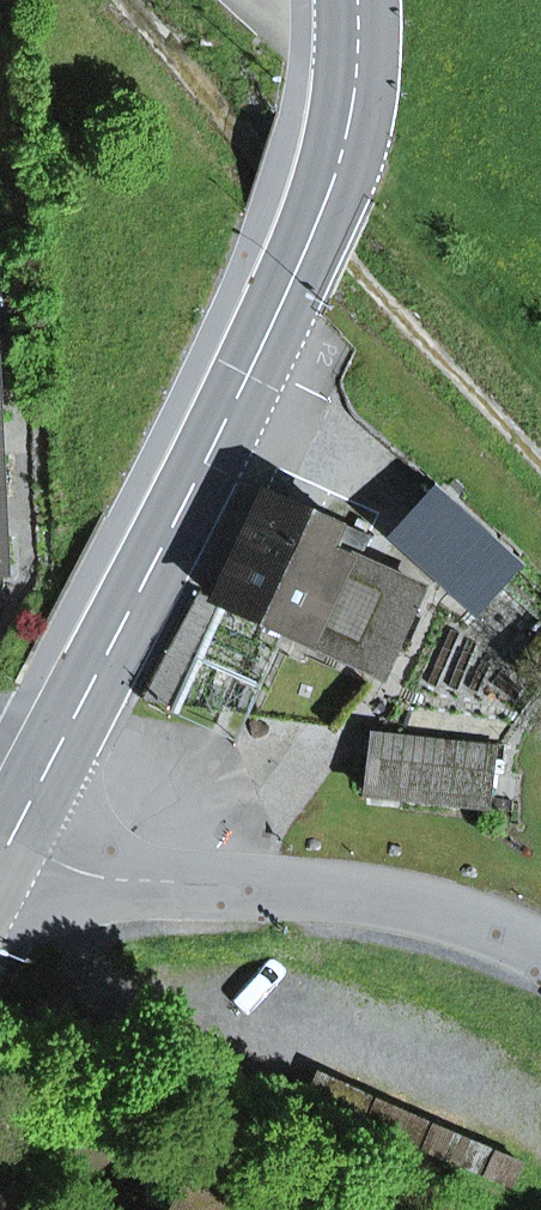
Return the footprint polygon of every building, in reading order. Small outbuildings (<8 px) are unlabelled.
[(367,538),(267,492),(217,600),(220,601),(382,675),(420,592),(356,563),(367,538)] [(439,494),(397,540),(475,611),(497,587),(476,569),(497,546),(439,494)] [(196,590),(146,699),(170,710),(220,601),(217,600),(196,590)] [(374,737),(368,793),(488,806),(494,750),(374,737)] [(192,1198),(186,1209),(214,1209),(192,1198)]
